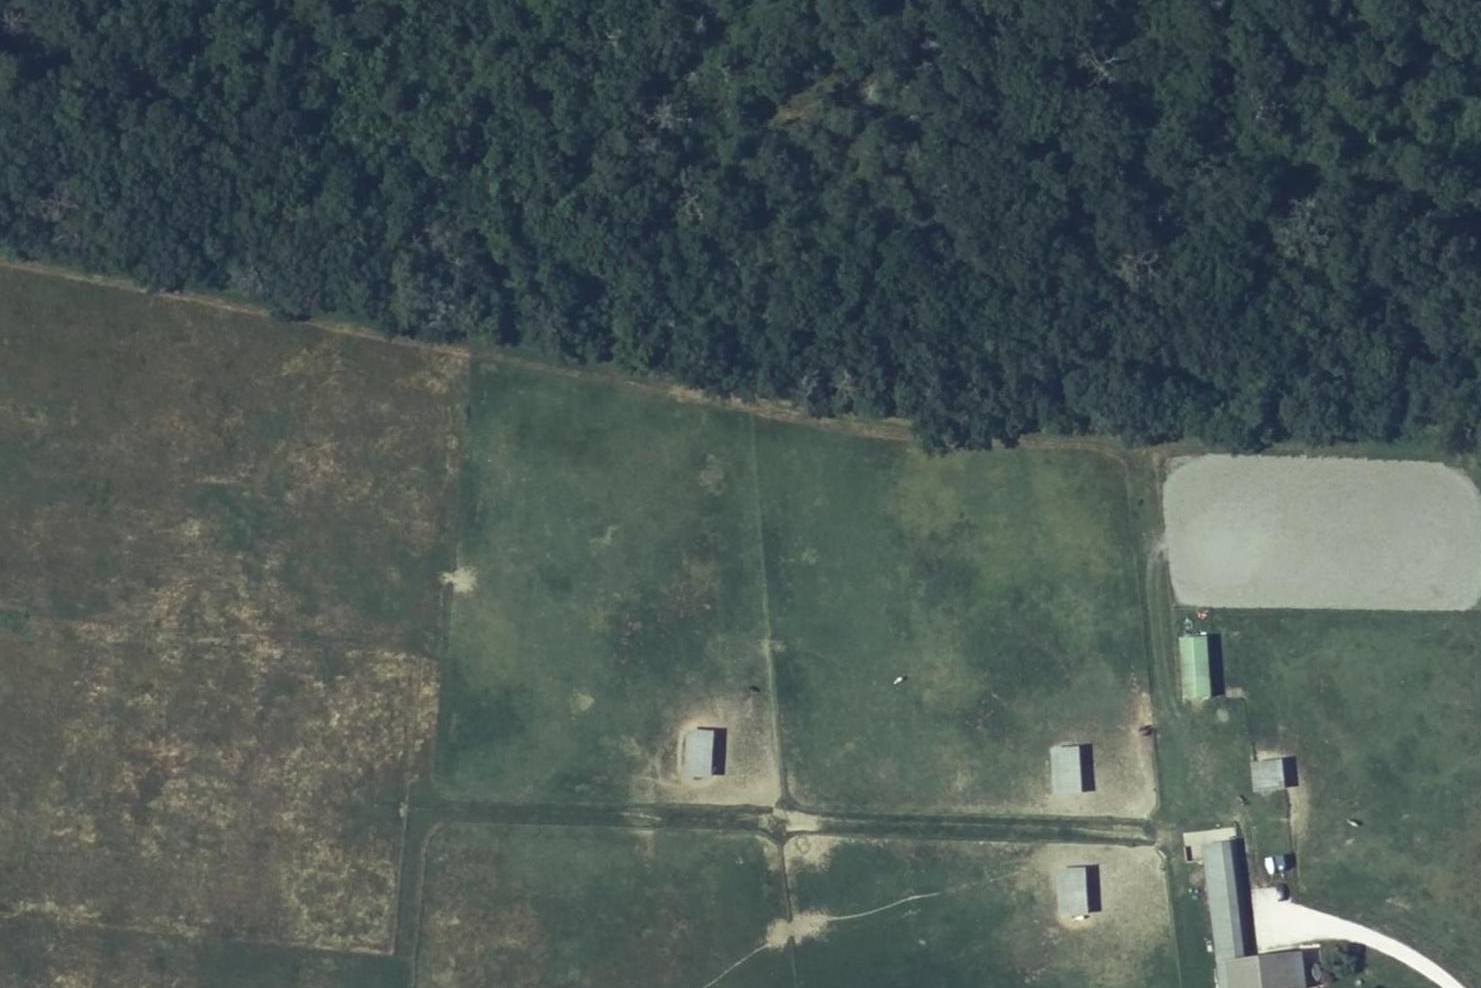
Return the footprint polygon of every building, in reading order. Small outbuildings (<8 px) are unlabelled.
[(1210,642),(1181,643),(1186,704),(1214,702),(1210,642)] [(715,777),(717,733),(690,733),(689,774),(715,777)] [(1080,749),(1053,750),(1055,793),(1082,790),(1080,749)] [(1255,791),(1287,787),(1283,758),(1251,762),(1255,791)] [(1303,956),(1238,961),(1228,844),(1211,845),(1223,987),(1305,987),(1303,956)] [(1088,868),(1060,870),(1063,915),(1091,912),(1088,868)]
